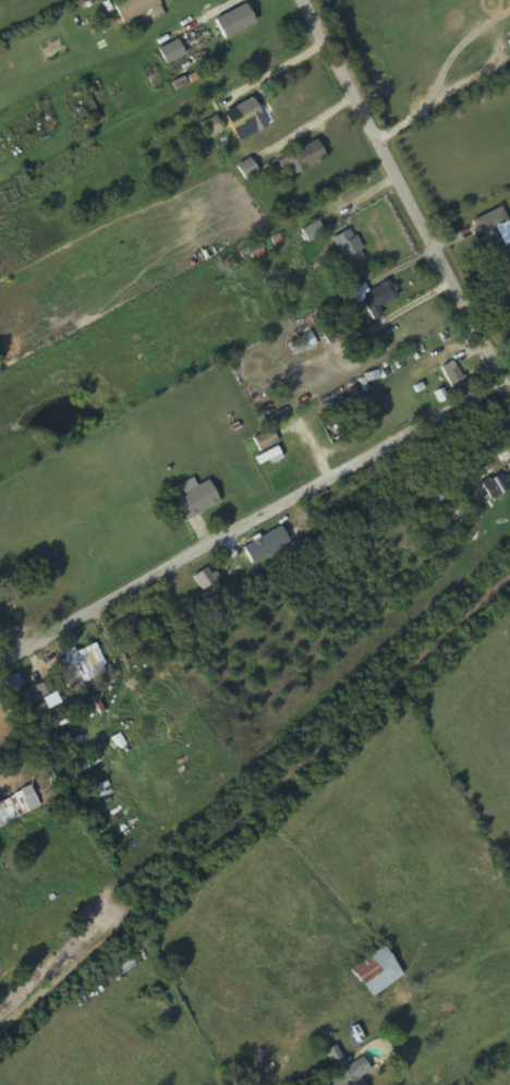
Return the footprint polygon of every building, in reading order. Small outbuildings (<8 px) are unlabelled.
[(162,15),(155,0),(114,0),(111,2),(121,25),(135,19),(138,25),(162,15)] [(213,19),(222,39),(254,26),(246,6),(213,19)] [(184,57),(177,40),(157,50),(165,66),(184,57)] [(266,126),(251,100),(223,115),(232,130),(247,122),(253,134),(266,126)] [(277,160),(286,178),(325,159),(316,140),(277,160)] [(257,173),(248,159),(236,167),(245,181),(257,173)] [(490,261),(509,252),(509,228),(501,208),(472,220),(490,261)] [(324,233),(316,222),(300,232),(308,243),(324,233)] [(332,238),(345,268),(364,260),(351,229),(332,238)] [(468,387),(450,362),(440,369),(457,394),(468,387)] [(276,442),(270,430),(252,439),(259,451),(276,442)] [(490,501),(509,489),(509,486),(503,473),(482,485),(490,501)] [(210,481),(194,486),(193,481),(172,488),(183,519),(218,506),(210,481)] [(242,549),(252,565),(288,542),(279,527),(242,549)] [(205,592),(217,584),(206,569),(194,577),(205,592)] [(87,660),(93,676),(107,671),(95,642),(61,655),(66,668),(87,660)] [(11,739),(3,723),(0,724),(0,744),(11,739)] [(402,978),(384,948),(351,968),(369,998),(402,978)] [(120,976),(134,966),(130,960),(116,970),(120,976)] [(360,1076),(368,1072),(361,1058),(346,1066),(335,1045),(322,1053),(335,1075),(318,1084),(365,1084),(360,1076)]
